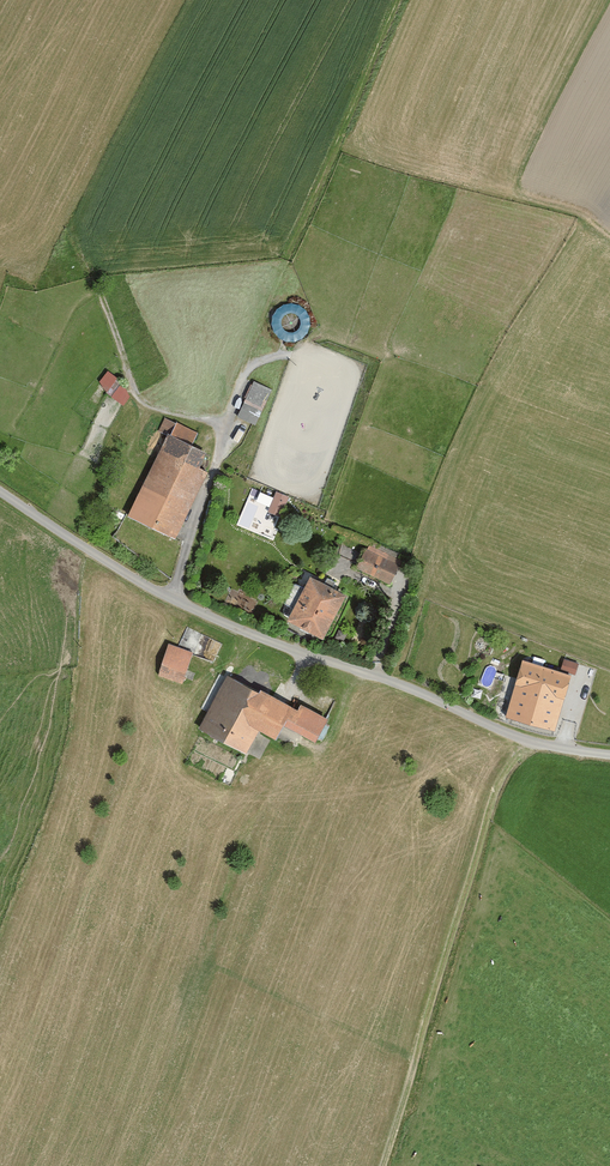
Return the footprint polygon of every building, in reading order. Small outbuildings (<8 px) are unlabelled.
[(98,384),(125,401),(133,389),(106,371),(98,384)] [(237,414),(256,423),(273,387),(254,378),(237,414)] [(131,511),(167,527),(200,452),(164,436),(131,511)] [(249,493),(238,523),(273,536),(280,517),(282,517),(290,494),(277,489),(275,495),(260,489),(257,496),(249,493)] [(360,540),(353,557),(383,571),(391,554),(360,540)] [(289,616),(315,629),(335,590),(309,577),(289,616)] [(159,669),(172,674),(182,645),(169,641),(159,669)] [(575,672),(579,660),(565,655),(561,668),(575,672)] [(557,672),(519,664),(509,713),(547,721),(557,672)] [(287,702),(226,673),(204,717),(265,747),(287,702)]
